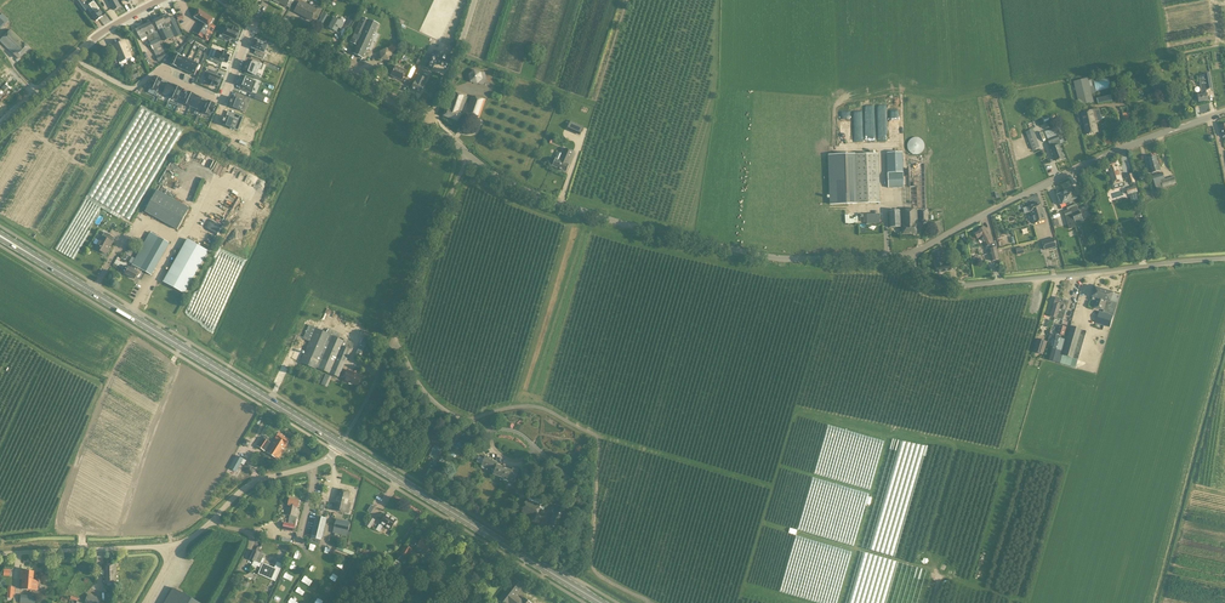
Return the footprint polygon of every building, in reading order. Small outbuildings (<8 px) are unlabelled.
[(83,12),(87,9),(81,0),(78,0),(76,2),(83,12)] [(114,11),(121,7),(117,0),(108,0),(114,11)] [(282,4),(286,7),(286,6),(290,8),(293,2),(290,0),(274,0),(274,1),(279,4),(280,3),(282,4)] [(311,21),(312,19),(316,21),(322,10),(317,8),(317,9),(300,0),(294,12),(311,21)] [(94,12),(91,14),(96,21),(102,16),(97,10),(97,9),(99,8),(94,1),(89,4),(90,6),(94,12)] [(405,21),(412,24),(420,6),(413,2),(405,21)] [(213,33),(212,32),(216,26),(211,23),(214,19),(199,10),(194,18),(200,21),(193,33),(202,38),(208,41),(213,33)] [(4,25),(9,20),(2,13),(0,15),(0,31),(5,26),(4,25)] [(162,17),(154,20),(157,27),(160,32),(159,32),(164,41),(170,39),(170,38),(174,36),(175,37),(182,34),(173,16),(169,18),(168,14),(162,17)] [(349,28),(355,17),(351,15),(345,26),(349,28)] [(379,25),(362,17),(352,38),(350,42),(356,45),(353,54),(364,58),(368,49),(371,51),(379,35),(376,33),(379,25)] [(336,32),(339,28),(341,29),(344,24),(334,18),(329,28),(336,32)] [(155,57),(158,62),(169,57),(157,31),(155,32),(150,23),(136,29),(139,36),(140,36),(141,39),(147,37),(150,43),(156,56),(155,57)] [(220,33),(219,38),(230,42),(231,38),(236,40),(236,39),(238,35),(239,32),(236,30),(236,29),(232,27),(231,28),(227,27),(224,35),(220,33)] [(29,48),(11,30),(0,41),(19,59),(29,48)] [(271,47),(256,40),(253,49),(259,51),(258,54),(264,55),(265,53),(269,54),(271,47)] [(132,57),(125,42),(113,47),(120,62),(132,57)] [(391,54),(396,49),(392,45),(386,49),(381,52),(382,59),(388,60),(391,54)] [(212,56),(210,60),(221,65),(223,61),(227,63),(228,61),(229,59),(230,56),(226,54),(227,53),(223,51),(222,53),(217,51),(215,57),(212,56)] [(439,58),(429,53),(423,67),(432,71),(439,58)] [(171,57),(169,62),(171,63),(171,65),(177,68),(177,67),(182,57),(176,54),(173,59),(171,57)] [(182,57),(177,67),(183,70),(188,60),(182,57)] [(188,60),(183,70),(189,73),(194,62),(188,60)] [(247,62),(243,70),(256,75),(258,68),(259,69),(261,69),(263,64),(253,60),(251,64),(251,63),(247,62)] [(123,66),(126,73),(137,69),(134,62),(123,66)] [(194,62),(189,73),(195,76),(200,65),(194,62)] [(402,81),(406,71),(396,66),(391,76),(402,81)] [(405,76),(411,79),(415,69),(410,66),(405,76)] [(207,68),(205,73),(208,74),(205,82),(210,84),(209,85),(214,87),(214,85),(218,87),(219,83),(221,80),(221,78),(217,77),(218,73),(207,68)] [(130,81),(140,77),(137,70),(127,74),(130,81)] [(481,72),(474,70),(468,75),(470,82),(477,84),(478,83),(482,85),(486,80),(485,73),(481,72)] [(415,81),(412,88),(421,93),(424,86),(428,77),(421,73),(416,82),(415,81)] [(1199,96),(1198,96),(1199,103),(1208,101),(1207,94),(1206,95),(1206,91),(1207,90),(1213,89),(1211,74),(1204,75),(1206,84),(1200,85),(1202,93),(1198,94),(1199,96)] [(151,84),(150,88),(157,91),(154,96),(158,97),(163,87),(159,85),(162,79),(155,76),(154,80),(152,79),(150,84),(151,84)] [(238,83),(238,84),(240,85),(241,86),(240,89),(251,94),(256,82),(241,76),(239,81),(238,83)] [(1094,103),(1089,80),(1074,83),(1080,106),(1094,103)] [(163,87),(158,97),(162,99),(164,95),(170,97),(176,85),(169,82),(167,89),(163,87)] [(176,85),(170,97),(176,100),(174,105),(178,106),(183,96),(179,94),(182,88),(176,85)] [(183,96),(178,106),(182,108),(184,104),(190,107),(195,94),(189,92),(186,98),(183,96)] [(457,121),(465,97),(451,92),(443,116),(457,121)] [(1098,104),(1112,101),(1111,93),(1096,96),(1098,104)] [(195,94),(190,107),(196,109),(194,114),(198,115),(202,105),(199,103),(202,97),(195,94)] [(245,112),(250,99),(237,94),(235,99),(232,98),(229,106),(245,112)] [(485,100),(471,95),(465,114),(479,118),(484,106),(485,100)] [(202,105),(198,115),(201,117),(203,113),(210,116),(212,112),(213,113),(215,108),(214,107),(216,104),(209,101),(206,107),(202,105)] [(133,220),(181,128),(137,106),(91,197),(105,204),(105,206),(133,220)] [(1096,122),(1102,120),(1099,109),(1081,113),(1086,135),(1098,132),(1096,122)] [(873,111),(866,112),(868,140),(875,140),(874,132),(871,132),(871,124),(874,123),(873,111)] [(226,116),(222,125),(234,129),(238,131),(238,130),(243,117),(243,118),(243,117),(230,112),(228,117),(226,116)] [(582,127),(570,121),(567,129),(579,134),(582,127)] [(1064,158),(1059,145),(1058,145),(1056,141),(1059,140),(1057,136),(1056,131),(1054,132),(1053,128),(1044,132),(1047,140),(1048,144),(1051,143),(1053,147),(1052,147),(1056,160),(1064,158)] [(1028,135),(1034,150),(1041,147),(1035,132),(1028,135)] [(907,149),(908,151),(910,153),(913,154),(915,154),(918,154),(921,153),(923,151),(924,149),(924,146),(924,143),(923,141),(921,139),(918,138),(915,137),(913,138),(910,139),(908,141),(907,143),(907,146),(907,149)] [(551,166),(554,167),(565,171),(568,164),(567,164),(567,163),(572,151),(564,148),(559,160),(555,159),(554,158),(551,166)] [(828,155),(829,204),(855,204),(854,154),(828,155)] [(855,204),(879,203),(879,154),(854,154),(855,204)] [(1155,157),(1154,157),(1152,157),(1152,158),(1147,160),(1152,173),(1160,171),(1156,157),(1155,157)] [(1120,175),(1118,166),(1119,165),(1117,160),(1107,163),(1111,177),(1113,186),(1123,183),(1120,175)] [(903,172),(903,161),(887,162),(887,173),(888,188),(903,188),(903,172)] [(924,162),(909,163),(910,207),(927,207),(924,162)] [(1165,189),(1164,187),(1176,183),(1174,176),(1165,179),(1163,173),(1152,176),(1157,191),(1165,189)] [(1138,192),(1136,186),(1126,189),(1128,195),(1138,192)] [(1068,202),(1071,208),(1070,208),(1072,213),(1071,214),(1073,218),(1074,222),(1080,219),(1082,218),(1076,206),(1075,206),(1073,203),(1072,200),(1076,198),(1074,194),(1073,194),(1071,189),(1070,189),(1067,190),(1067,191),(1064,192),(1068,202)] [(157,190),(145,212),(177,230),(189,208),(157,190)] [(1058,195),(1057,195),(1059,200),(1058,201),(1060,205),(1061,205),(1065,203),(1066,204),(1067,206),(1065,206),(1067,210),(1063,211),(1065,218),(1069,229),(1075,227),(1071,214),(1072,213),(1070,208),(1071,208),(1068,202),(1064,192),(1061,193),(1060,193),(1058,194),(1058,195)] [(84,236),(96,211),(96,207),(100,207),(102,204),(99,205),(93,202),(89,202),(89,198),(86,199),(83,204),(79,205),(64,234),(67,235),(68,235),(72,237),(65,238),(66,240),(63,240),(63,242),(60,247),(71,253),(76,244),(77,244),(81,238),(84,237),(84,236)] [(1046,221),(1041,203),(1028,207),(1033,224),(1046,221)] [(928,209),(901,210),(902,235),(918,234),(917,210),(918,210),(919,221),(928,221),(928,209)] [(900,228),(900,211),(888,211),(889,228),(900,228)] [(879,214),(866,214),(867,224),(880,224),(879,214)] [(977,230),(974,232),(977,238),(980,236),(983,242),(986,246),(988,245),(989,249),(996,247),(997,247),(995,241),(993,242),(991,238),(984,226),(977,230)] [(108,250),(112,242),(111,241),(113,237),(105,232),(102,236),(95,248),(105,254),(107,250),(108,250)] [(129,267),(125,274),(135,279),(136,277),(137,277),(143,270),(152,276),(170,244),(150,232),(132,264),(130,268),(129,267)] [(1042,241),(1044,249),(1056,246),(1054,238),(1042,241)] [(187,239),(163,282),(185,294),(209,251),(187,239)] [(999,260),(996,247),(989,249),(990,253),(990,255),(992,262),(999,260)] [(950,270),(949,262),(943,263),(941,252),(933,253),(936,272),(941,271),(950,270)] [(1093,307),(1100,309),(1105,291),(1096,289),(1093,297),(1092,300),(1095,301),(1093,307)] [(1099,312),(1097,318),(1096,324),(1109,328),(1112,318),(1113,316),(1109,315),(1113,302),(1109,301),(1112,293),(1105,291),(1100,309),(1106,311),(1106,314),(1099,312)] [(1050,317),(1057,318),(1062,298),(1055,296),(1050,317)] [(1067,299),(1062,298),(1057,318),(1062,320),(1062,318),(1067,299)] [(339,377),(351,350),(354,344),(353,342),(344,338),(343,341),(339,339),(340,334),(329,329),(327,333),(308,325),(303,339),(309,342),(300,363),(316,369),(316,368),(339,377)] [(1086,331),(1070,326),(1066,340),(1061,338),(1062,335),(1063,336),(1064,336),(1067,327),(1058,325),(1056,333),(1057,334),(1049,360),(1059,363),(1061,355),(1062,355),(1060,364),(1075,368),(1077,360),(1078,360),(1086,331)] [(365,360),(373,342),(363,338),(355,356),(365,360)] [(1046,342),(1036,339),(1032,351),(1042,354),(1046,342)] [(346,383),(347,381),(358,386),(362,376),(347,370),(342,381),(346,383)] [(327,387),(332,377),(325,374),(321,384),(327,387)] [(446,438),(430,432),(428,438),(444,444),(446,438)] [(290,440),(279,433),(266,452),(278,459),(290,440)] [(262,437),(256,446),(265,451),(271,443),(262,437)] [(237,455),(230,468),(236,472),(241,463),(244,465),(246,461),(237,455)] [(493,474),(503,478),(507,469),(497,465),(498,463),(484,458),(482,465),(494,470),(493,474)] [(518,471),(512,469),(511,471),(507,469),(503,478),(503,480),(509,482),(509,480),(514,482),(518,471)] [(351,503),(348,502),(350,492),(339,489),(334,510),(345,513),(348,514),(351,503)] [(296,517),(298,508),(300,500),(289,498),(285,514),(290,515),(288,523),(284,522),(282,530),(293,532),(295,525),(297,525),(298,519),(297,519),(297,517),(296,517)] [(540,505),(526,499),(521,512),(531,516),(529,520),(539,524),(541,516),(538,515),(540,509),(539,508),(540,505)] [(565,516),(555,512),(545,540),(555,544),(565,516)] [(380,523),(376,530),(380,532),(384,525),(391,529),(396,520),(385,514),(380,523)] [(321,541),(327,518),(316,515),(310,538),(321,541)] [(370,516),(364,525),(370,529),(372,525),(375,520),(370,516)] [(336,519),(333,533),(335,534),(334,536),(338,537),(338,534),(347,537),(349,530),(348,530),(350,522),(336,519)] [(417,546),(416,548),(419,550),(420,548),(427,552),(432,544),(422,538),(417,546)] [(412,549),(406,545),(400,553),(407,558),(412,549)] [(263,563),(261,562),(261,561),(263,562),(264,559),(262,558),(264,555),(254,551),(250,559),(255,561),(252,566),(256,568),(257,566),(261,567),(258,574),(262,575),(264,572),(273,576),(277,569),(263,562),(263,563)] [(105,584),(117,583),(116,564),(104,565),(104,569),(103,569),(101,572),(101,574),(103,575),(104,575),(105,584)] [(38,580),(33,580),(33,572),(23,571),(20,571),(20,574),(23,574),(23,579),(21,579),(21,589),(37,590),(38,580)] [(330,579),(335,582),(338,577),(333,574),(330,579)] [(307,583),(310,578),(305,575),(302,581),(307,583)] [(524,586),(514,578),(497,600),(501,602),(531,602),(524,597),(522,600),(516,595),(524,586)] [(12,598),(12,593),(14,594),(15,589),(13,588),(13,587),(8,587),(7,598),(12,598)] [(173,588),(164,602),(199,602),(173,588)] [(85,602),(100,602),(102,599),(88,594),(85,602)]
